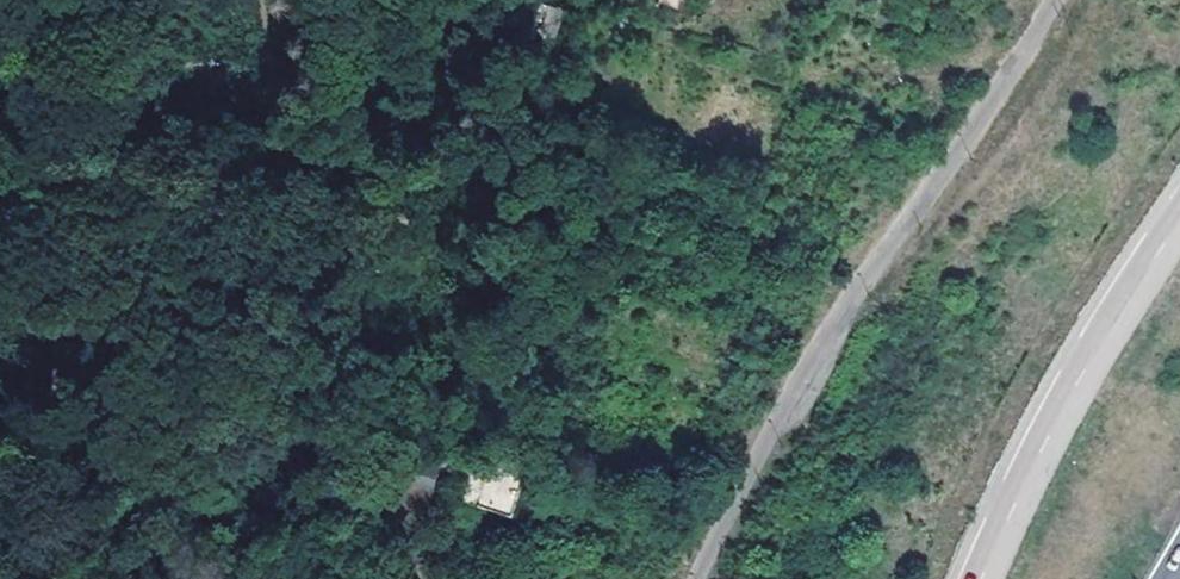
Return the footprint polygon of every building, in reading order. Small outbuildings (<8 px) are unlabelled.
[(479,504),(513,513),(525,471),(490,461),(479,504)]
